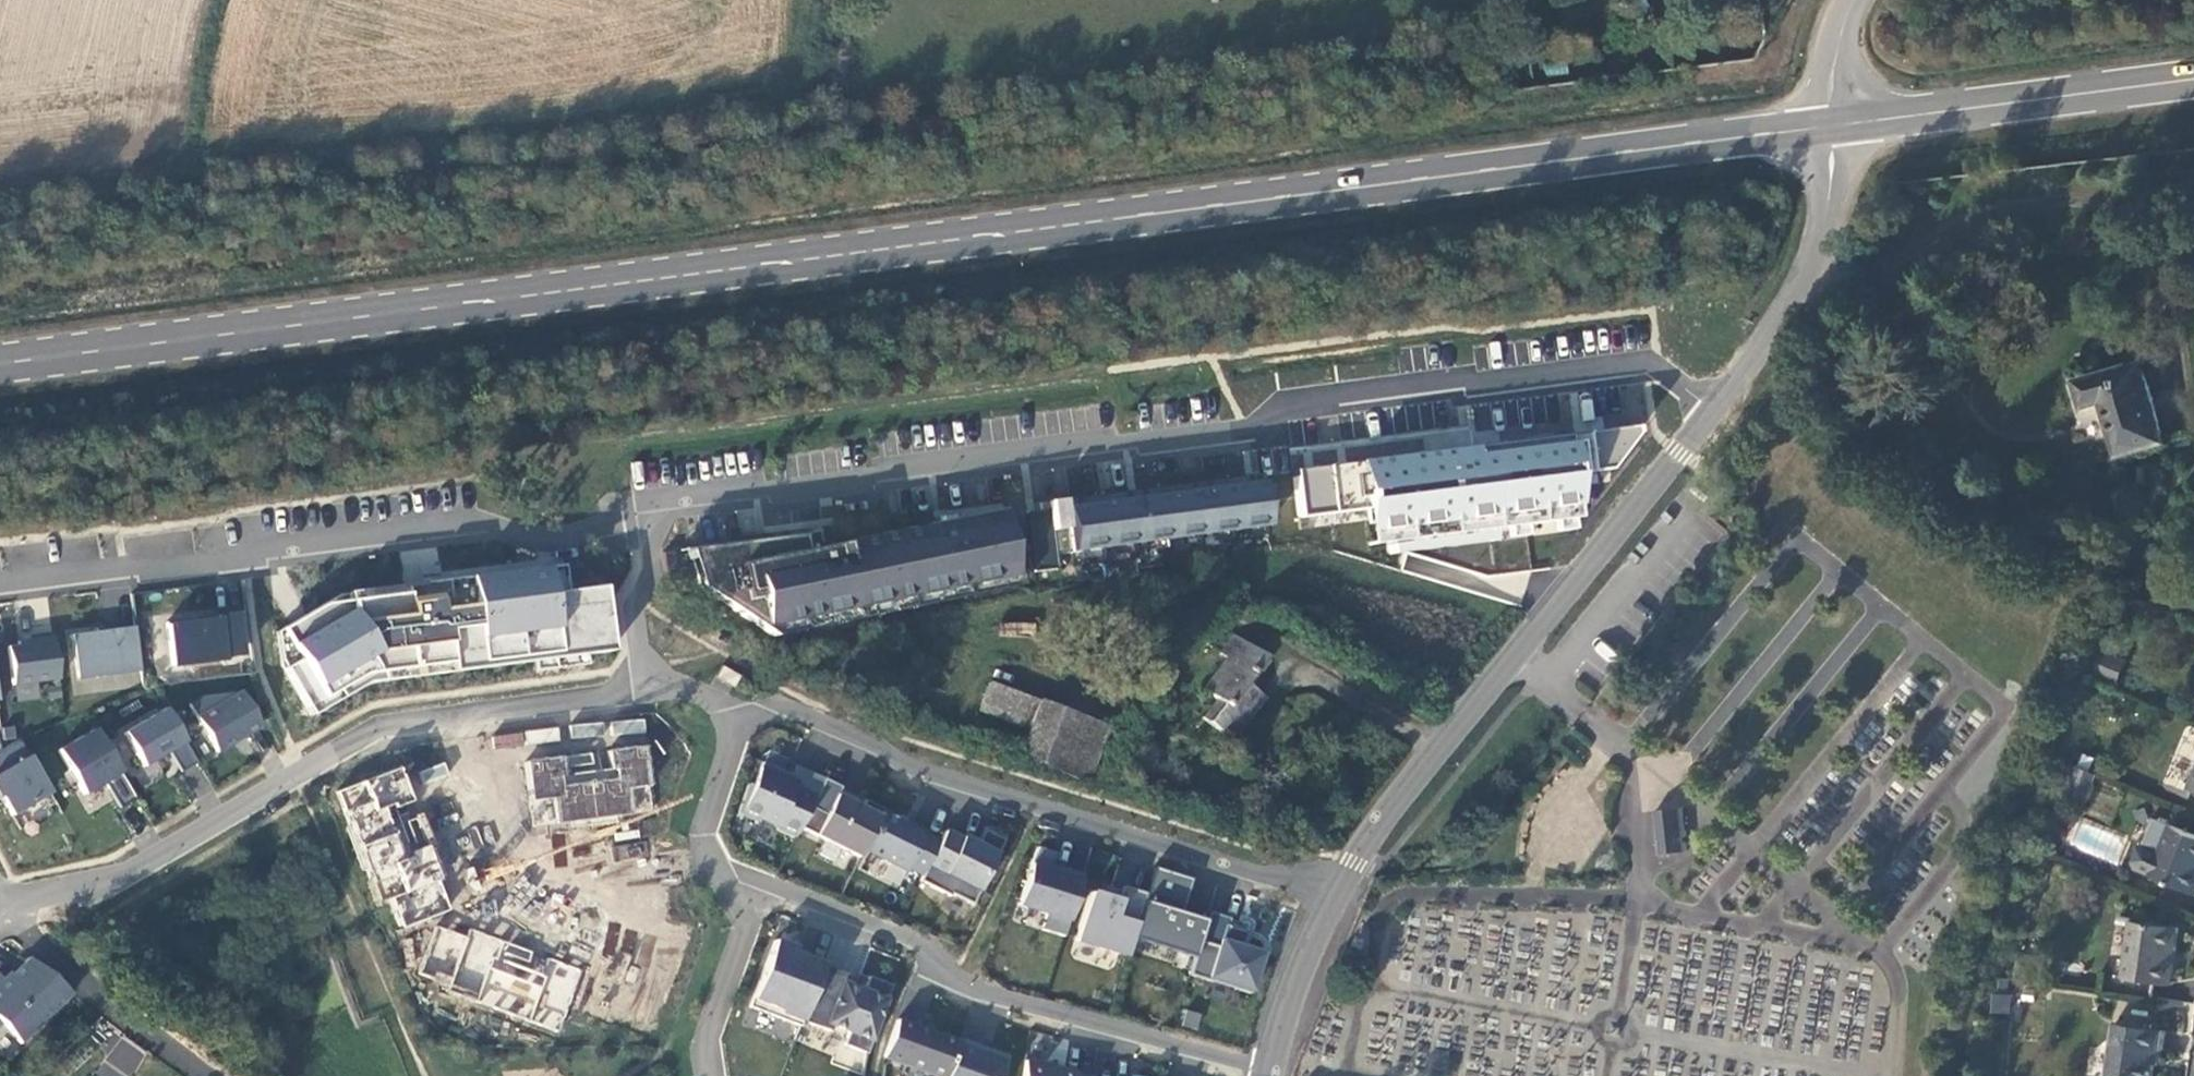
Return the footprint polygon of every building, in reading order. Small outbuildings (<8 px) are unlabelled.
[(2116,455),(2164,443),(2152,402),(2141,362),(2074,381),(2083,406),(2100,401),(2116,455)] [(1638,426),(1293,468),(1301,528),(1376,518),(1381,547),(1576,520),(1571,475),(1614,469),(1640,436),(1638,426)] [(1067,528),(1052,530),(1053,538),(1045,539),(1042,510),(1026,512),(1034,572),(1058,569),(1056,555),(1095,550),(1097,564),(1106,563),(1104,548),(1127,545),(1129,560),(1139,558),(1137,544),(1160,541),(1161,555),(1171,554),(1169,540),(1192,537),(1194,549),(1204,547),(1202,535),(1225,533),(1226,542),(1236,541),(1235,531),(1257,528),(1258,536),(1269,534),(1262,481),(1057,508),(1059,521),(1066,520),(1067,528)] [(1012,508),(896,532),(910,599),(947,591),(949,600),(959,598),(957,589),(1016,577),(1010,543),(1019,541),(1012,508)] [(1059,521),(1057,508),(1049,509),(1052,530),(1067,528),(1066,520),(1059,521)] [(1052,530),(1049,509),(1042,510),(1045,539),(1053,538),(1052,530)] [(910,599),(896,532),(817,549),(808,551),(804,534),(681,550),(681,551),(689,550),(701,588),(774,636),(781,635),(779,626),(792,623),(798,622),(800,631),(812,628),(810,620),(838,614),(839,623),(850,621),(848,612),(876,606),(878,615),(883,614),(882,605),(899,601),(901,610),(912,608),(910,599)] [(814,533),(804,534),(808,551),(817,549),(814,533)] [(666,571),(676,569),(674,551),(664,552),(666,571)] [(1409,553),(1404,568),(1426,576),(1432,561),(1409,553)] [(323,604),(281,629),(298,659),(283,669),(310,715),(366,682),(381,680),(380,671),(449,663),(450,671),(611,651),(603,587),(569,591),(565,565),(368,588),(369,599),(323,604)] [(957,589),(959,598),(1021,585),(1018,572),(1016,572),(1016,577),(957,589)] [(947,591),(910,599),(912,608),(949,600),(947,591)] [(883,614),(901,610),(899,601),(882,605),(883,614)] [(850,621),(878,615),(876,606),(848,612),(850,621)] [(223,659),(222,657),(242,654),(236,614),(166,623),(172,666),(223,659)] [(812,628),(839,623),(838,614),(810,620),(812,628)] [(798,622),(792,623),(779,626),(781,635),(800,631),(798,622)] [(999,635),(1035,636),(1035,622),(999,622),(999,635)] [(78,677),(140,669),(134,626),(72,634),(78,677)] [(1202,718),(1231,739),(1261,696),(1243,681),(1247,675),(1253,679),(1267,659),(1229,633),(1215,651),(1224,657),(1201,688),(1215,698),(1202,718)] [(8,647),(13,685),(58,679),(53,637),(18,642),(18,645),(8,647)] [(2118,684),(2127,662),(2105,652),(2097,674),(2118,684)] [(1105,725),(992,683),(982,708),(1030,728),(1021,756),(1084,781),(1105,725)] [(240,691),(202,696),(188,704),(216,751),(260,724),(240,691)] [(197,762),(165,707),(123,732),(143,766),(168,750),(181,771),(197,762)] [(531,824),(655,815),(649,742),(647,742),(645,717),(566,723),(568,749),(525,752),(531,824)] [(95,729),(58,751),(84,795),(105,782),(120,808),(136,799),(95,729)] [(493,732),(494,747),(523,745),(523,731),(493,732)] [(50,792),(19,739),(0,750),(0,797),(0,796),(11,815),(50,792)] [(776,830),(795,838),(800,827),(824,779),(795,766),(792,775),(789,780),(780,777),(783,771),(762,762),(752,786),(748,784),(738,814),(757,822),(759,819),(778,826),(776,830)] [(444,764),(417,769),(420,782),(446,777),(444,764)] [(405,766),(340,788),(387,931),(454,909),(422,813),(398,821),(394,807),(416,800),(405,766)] [(2083,801),(2094,775),(2073,767),(2064,792),(2069,795),(2067,800),(2076,804),(2079,798),(2083,801)] [(789,780),(792,775),(783,771),(780,777),(789,780)] [(882,812),(883,809),(865,800),(861,808),(837,795),(841,787),(824,779),(800,827),(859,857),(863,850),(882,812)] [(1690,853),(1684,809),(1657,812),(1661,855),(1690,853)] [(908,868),(922,875),(939,841),(925,834),(928,829),(914,821),(908,823),(908,825),(882,812),(863,850),(906,871),(908,868)] [(2071,849),(2120,860),(2126,833),(2077,822),(2071,849)] [(2192,888),(2193,884),(2193,831),(2175,824),(2166,847),(2151,840),(2141,843),(2135,859),(2139,866),(2192,888)] [(922,875),(919,881),(950,896),(951,894),(972,904),(1004,841),(983,830),(976,845),(962,837),(961,840),(944,831),(939,841),(922,875)] [(618,860),(648,857),(646,842),(616,845),(618,860)] [(1064,936),(1083,874),(1067,869),(1065,875),(1050,870),(1056,853),(1038,848),(1032,860),(1018,905),(1047,914),(1042,930),(1064,936)] [(1146,893),(1132,939),(1194,958),(1200,941),(1206,921),(1175,911),(1185,877),(1154,867),(1146,893)] [(1175,911),(1182,913),(1192,879),(1185,877),(1175,911)] [(1075,940),(1127,956),(1132,939),(1146,893),(1124,887),(1121,897),(1119,902),(1100,896),(1090,893),(1075,940)] [(1119,902),(1121,897),(1101,891),(1100,896),(1119,902)] [(1206,921),(1200,941),(1217,946),(1224,925),(1227,926),(1229,919),(1209,912),(1206,921)] [(562,1028),(581,967),(437,922),(418,983),(562,1028)] [(2125,979),(2167,985),(2173,953),(2178,954),(2181,930),(2134,922),(2125,979)] [(1247,932),(1227,926),(1224,925),(1217,946),(1200,941),(1194,958),(1189,975),(1250,994),(1262,953),(1243,947),(1247,932)] [(749,1007),(800,1026),(802,1021),(823,966),(825,960),(806,953),(804,958),(792,954),(794,948),(774,941),(749,1007)] [(804,958),(806,953),(794,948),(792,954),(804,958)] [(2173,953),(2167,985),(2173,985),(2178,954),(2173,953)] [(72,994),(29,958),(5,982),(0,976),(0,1024),(1,1023),(20,1043),(72,994)] [(846,975),(823,966),(802,1021),(829,1031),(831,1026),(849,1032),(844,1045),(867,1054),(892,985),(869,977),(863,991),(843,983),(846,975)] [(1989,1013),(2010,1014),(2011,994),(1989,994),(1989,1013)] [(897,1020),(884,1057),(901,1063),(900,1064),(933,1075),(946,1075),(958,1042),(897,1020)] [(2118,1025),(2110,1075),(2155,1075),(2159,1052),(2163,1053),(2165,1030),(2118,1025)] [(106,1064),(130,1075),(132,1075),(144,1052),(119,1039),(106,1064)] [(1008,1057),(990,1050),(988,1055),(978,1052),(980,1047),(959,1039),(958,1042),(946,1075),(1001,1075),(1008,1057)] [(990,1050),(980,1047),(978,1052),(988,1055),(990,1050)] [(1025,1061),(1023,1075),(1083,1075),(1077,1075),(1073,1070),(1046,1066),(1046,1064),(1025,1061)]
